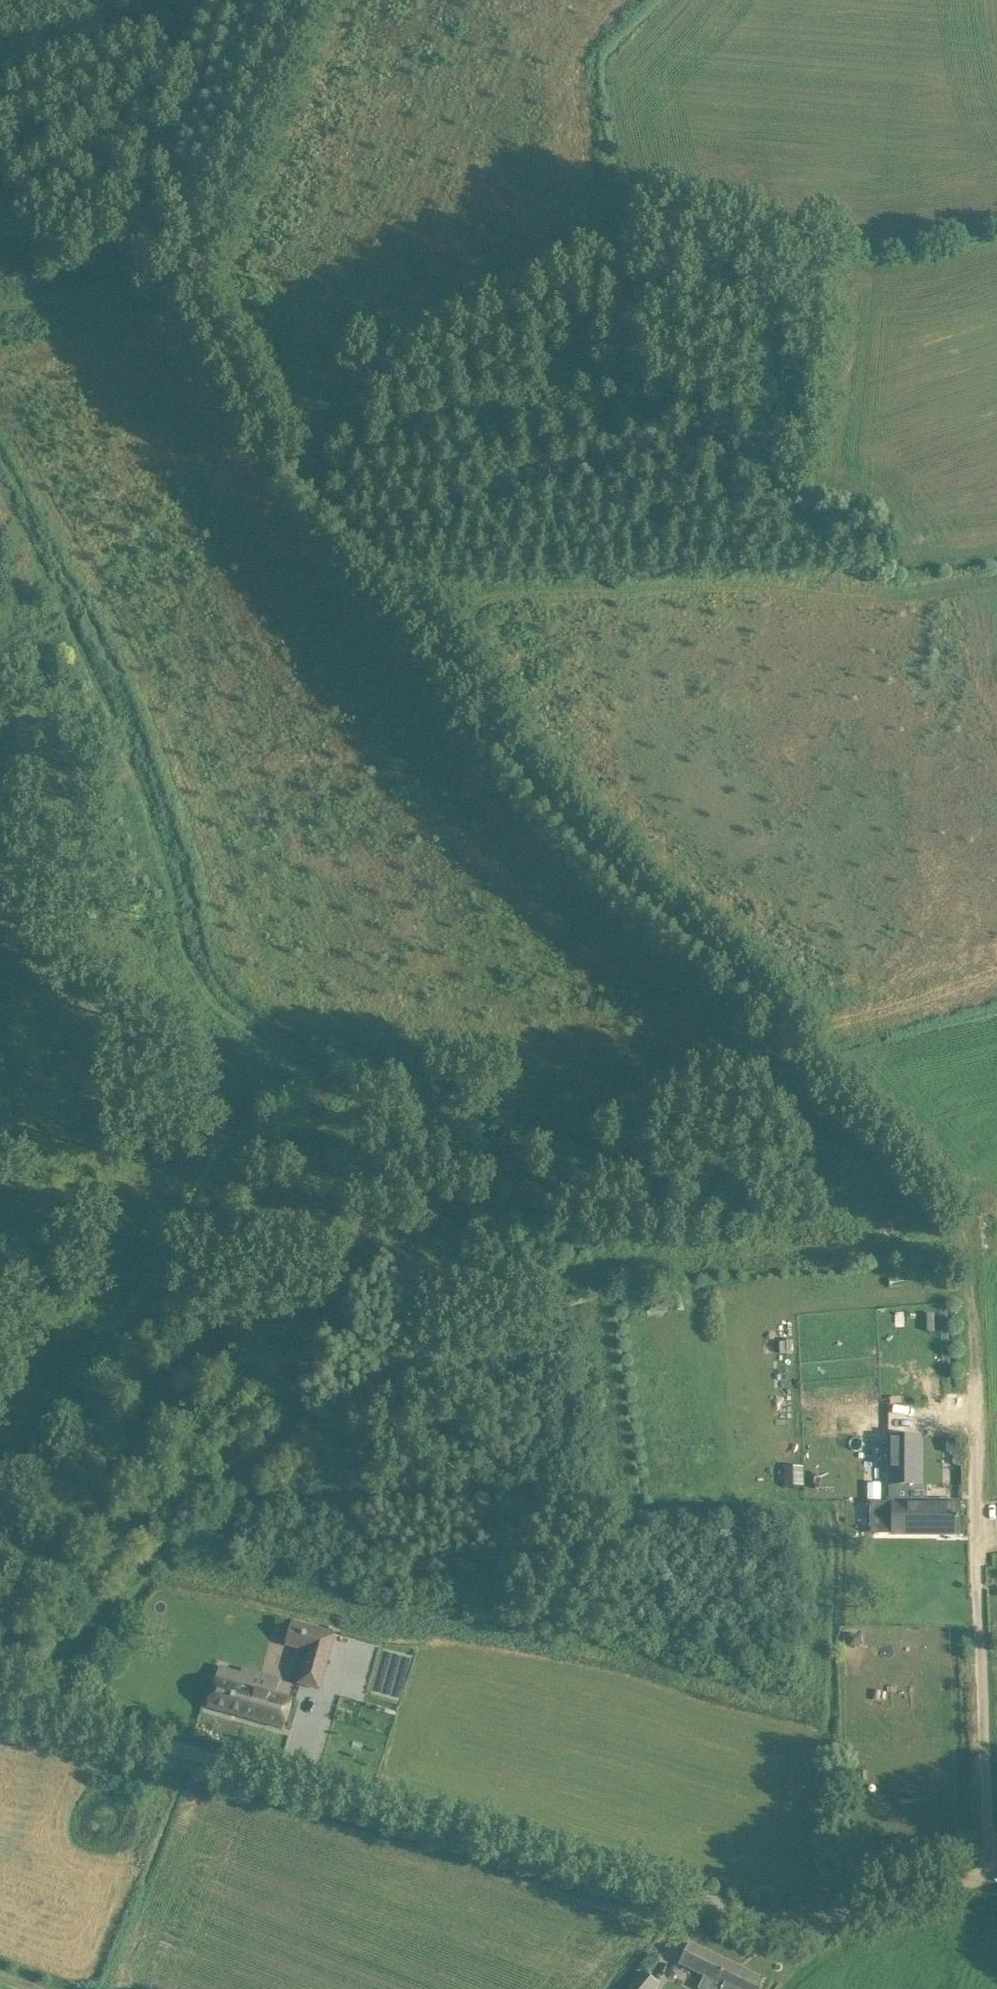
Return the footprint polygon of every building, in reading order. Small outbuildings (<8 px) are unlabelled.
[(671,1292),(654,1294),(656,1310),(673,1307),(671,1292)] [(852,1409),(835,1410),(837,1455),(854,1455),(852,1409)] [(894,1501),(874,1501),(875,1533),(959,1534),(959,1501),(914,1501),(914,1485),(927,1485),(927,1438),(894,1438),(894,1484),(894,1501)] [(293,1621),(292,1622),(308,1627),(306,1634),(304,1633),(302,1638),(305,1638),(302,1648),(308,1650),(305,1660),(326,1666),(335,1633),(293,1621)] [(219,1667),(208,1707),(283,1728),(292,1698),(239,1683),(241,1673),(219,1667)] [(763,1978),(690,1943),(681,1961),(680,1963),(706,1976),(724,1985),(722,1988),(758,1988),(763,1978)] [(658,1984),(643,1971),(629,1988),(654,1988),(658,1984)]
